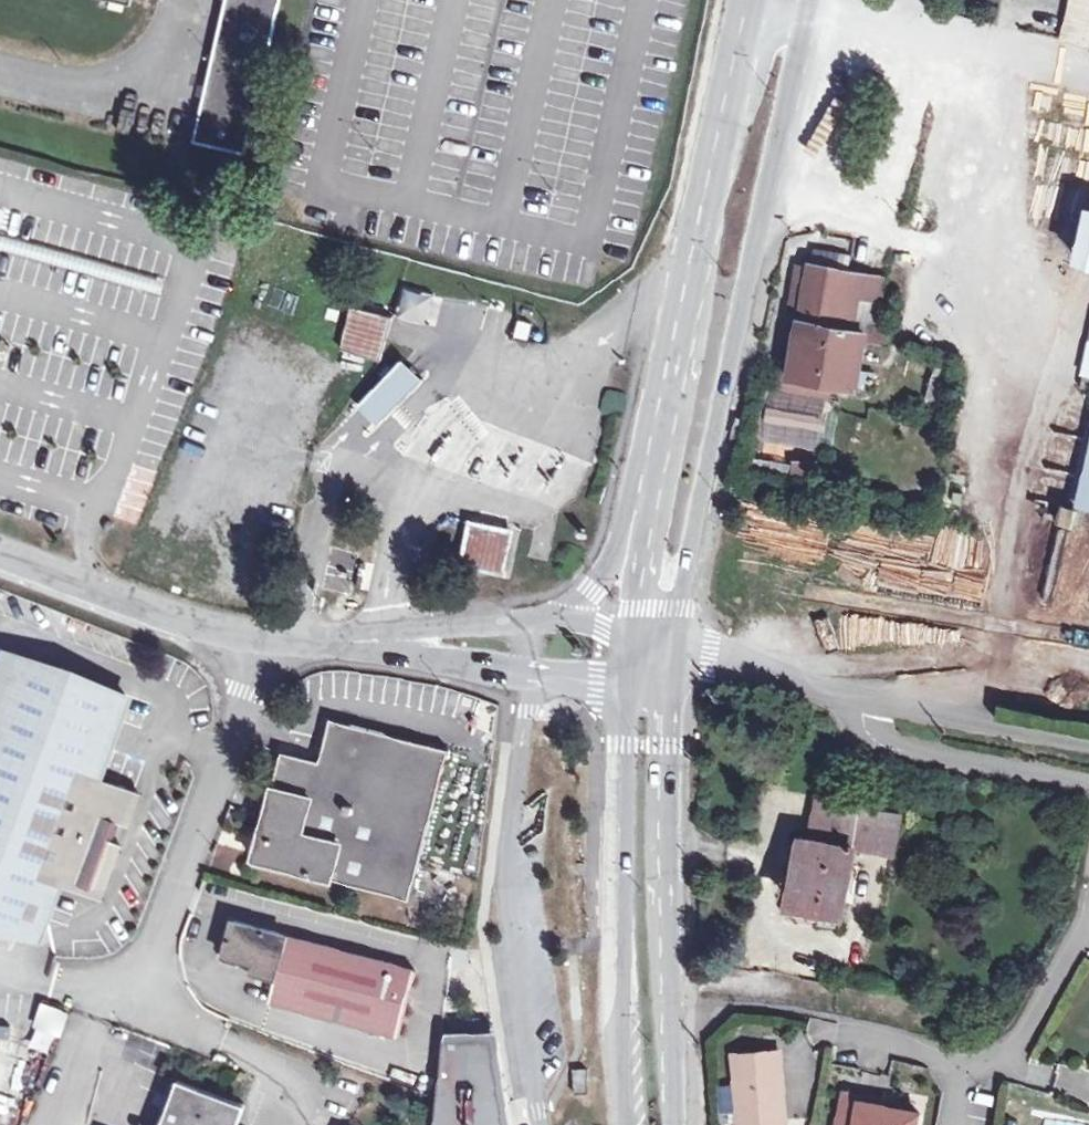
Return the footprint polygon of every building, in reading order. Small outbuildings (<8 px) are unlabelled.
[(193,137),(241,147),(274,0),(224,0),(193,137)] [(1061,51),(1088,58),(1088,0),(1074,0),(1061,51)] [(813,274),(853,281),(856,262),(818,253),(813,274)] [(886,288),(853,281),(813,274),(790,383),(857,397),(868,351),(889,354),(892,339),(875,336),(886,288)] [(399,319),(434,327),(442,296),(407,287),(399,319)] [(387,314),(347,303),(335,350),(374,361),(387,314)] [(421,380),(400,360),(354,408),(375,428),(421,380)] [(699,450),(707,451),(710,434),(702,433),(699,450)] [(485,534),(461,526),(450,564),(486,574),(497,537),(485,534)] [(11,658),(0,685),(0,735),(28,664),(11,658)] [(28,664),(0,735),(0,902),(47,921),(61,887),(104,903),(125,849),(111,843),(116,828),(132,833),(144,800),(100,782),(129,704),(28,664)] [(407,893),(449,744),(336,710),(325,750),(288,740),(267,806),(254,847),(407,893)] [(814,846),(857,855),(898,864),(909,826),(822,807),(814,846)] [(804,844),(790,908),(843,920),(857,855),(814,846),(804,844)] [(0,902),(0,940),(37,945),(47,921),(0,902)] [(839,937),(843,920),(790,908),(787,926),(839,937)] [(412,969),(232,915),(222,950),(253,959),(252,967),(275,975),(269,995),(394,1033),(412,969)] [(32,1021),(57,1028),(65,1004),(39,997),(32,1021)] [(489,1031),(445,1031),(443,1042),(492,1042),(489,1031)] [(443,1042),(433,1124),(505,1124),(502,1107),(492,1042),(443,1042)] [(785,1061),(766,1062),(767,1084),(786,1083),(785,1061)] [(786,1083),(767,1084),(766,1062),(736,1062),(736,1084),(737,1124),(787,1124),(786,1083)] [(574,1093),(586,1092),(585,1070),(573,1070),(574,1093)] [(241,1102),(173,1076),(155,1124),(233,1124),(241,1102)] [(887,1111),(848,1101),(842,1124),(921,1124),(904,1120),(885,1116),(887,1111)] [(905,1115),(887,1111),(885,1116),(904,1120),(905,1115)] [(336,1116),(333,1124),(360,1124),(336,1116)]
